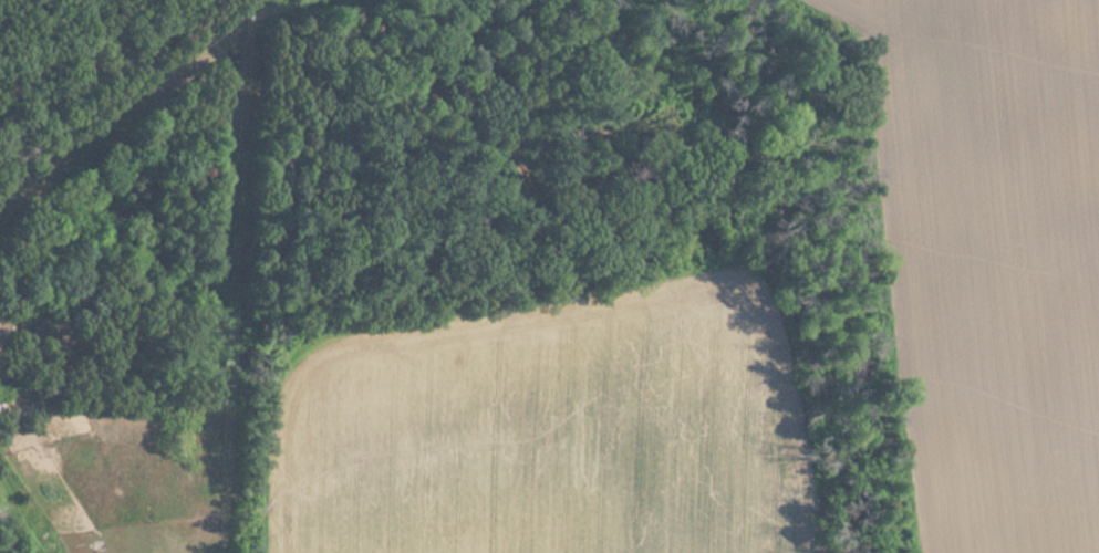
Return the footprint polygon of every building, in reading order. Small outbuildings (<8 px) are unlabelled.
[(9,330),(3,308),(0,309),(0,332),(9,330)]
